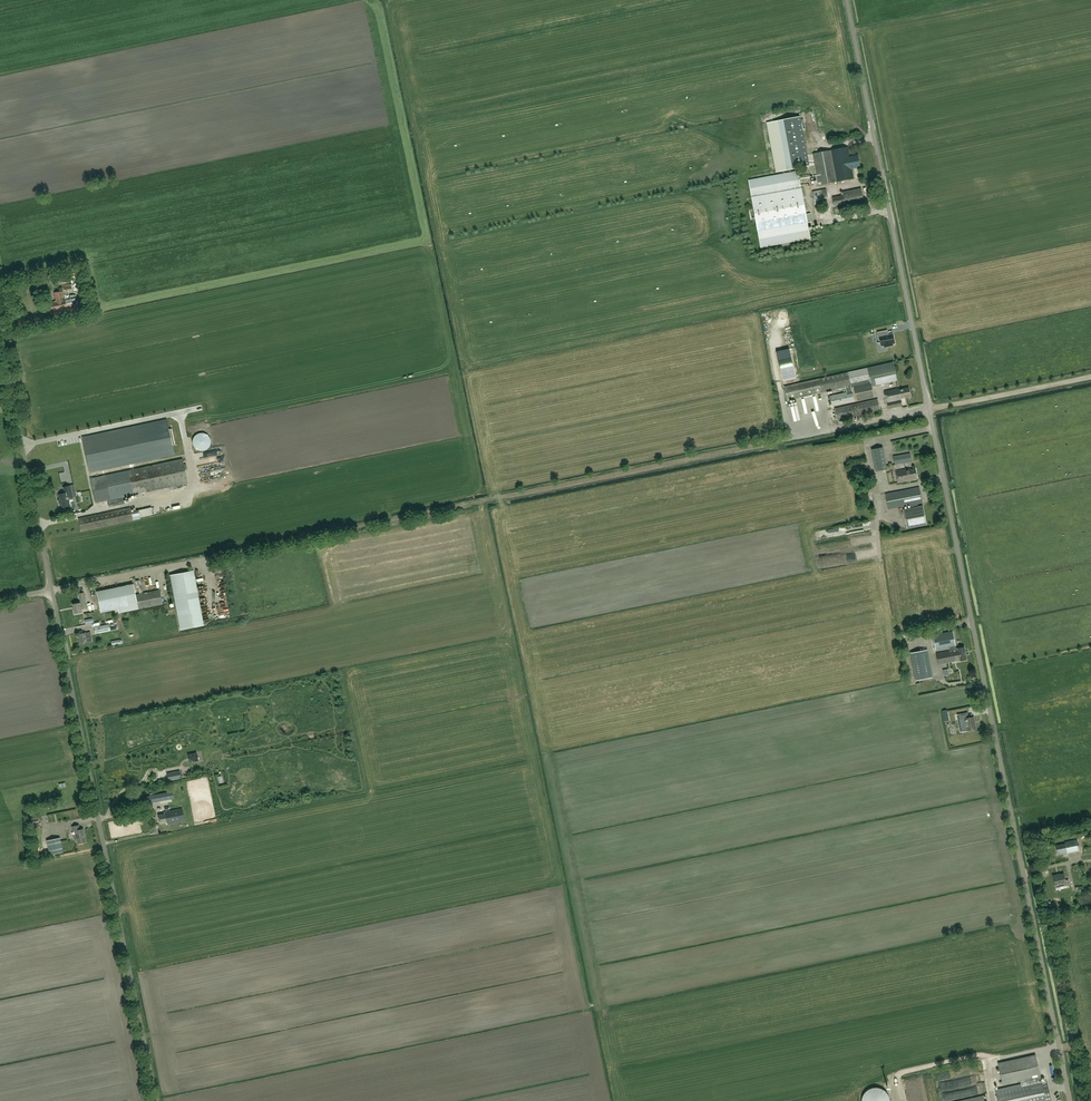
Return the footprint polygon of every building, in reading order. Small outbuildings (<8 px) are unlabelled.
[(787,170),(809,166),(800,116),(778,120),(787,170)] [(850,157),(847,147),(813,153),(819,185),(853,178),(852,168),(860,166),(858,156),(850,157)] [(807,222),(801,188),(751,197),(757,231),(807,222)] [(843,192),(843,195),(833,197),(836,212),(865,207),(862,188),(843,192)] [(815,204),(829,201),(827,189),(813,192),(815,204)] [(52,285),(60,284),(59,276),(51,277),(52,285)] [(46,277),(26,282),(28,287),(48,283),(46,277)] [(71,298),(63,299),(61,291),(55,293),(57,300),(55,301),(49,302),(51,314),(74,310),(71,298)] [(82,313),(88,315),(92,311),(90,305),(85,304),(81,308),(82,313)] [(887,334),(886,329),(879,331),(881,339),(882,339),(883,345),(888,344),(888,345),(895,344),(894,342),(897,342),(895,332),(887,334)] [(777,351),(783,381),(796,379),(789,349),(777,351)] [(894,362),(868,368),(784,386),(787,400),(846,387),(847,392),(830,396),(832,406),(854,401),(851,388),(854,387),(857,400),(874,396),(871,386),(898,381),(894,362)] [(898,389),(898,388),(885,391),(888,408),(902,405),(901,398),(911,396),(909,387),(898,389)] [(808,396),(801,397),(805,414),(808,413),(808,412),(812,411),(808,396)] [(880,410),(878,399),(835,409),(837,420),(880,410)] [(131,413),(134,418),(141,413),(139,409),(131,413)] [(166,420),(82,437),(90,473),(173,455),(173,454),(174,454),(174,450),(172,450),(171,445),(175,444),(172,429),(168,429),(166,420)] [(204,451),(205,450),(206,450),(207,449),(208,448),(209,447),(210,445),(210,444),(210,443),(210,441),(210,440),(210,438),(209,437),(208,436),(207,435),(206,434),(205,434),(204,433),(202,433),(201,433),(200,433),(198,433),(197,434),(196,435),(195,436),(194,437),(193,438),(193,439),(192,441),(192,442),(192,443),(193,445),(193,446),(194,447),(195,448),(196,449),(197,450),(198,451),(200,451),(201,451),(202,451),(204,451)] [(883,447),(872,449),(876,471),(887,469),(883,447)] [(910,453),(893,456),(895,464),(912,461),(910,453)] [(219,455),(197,457),(197,460),(201,460),(201,466),(209,466),(209,459),(210,459),(211,464),(216,464),(216,461),(219,461),(219,455)] [(91,478),(96,503),(108,500),(109,507),(124,504),(123,497),(187,483),(185,470),(187,469),(186,464),(184,464),(182,459),(91,478)] [(218,470),(214,471),(216,477),(225,474),(223,468),(218,469),(218,470)] [(915,468),(907,470),(907,469),(896,471),(898,482),(912,479),(912,478),(917,477),(915,468)] [(69,501),(70,501),(69,498),(76,497),(75,493),(72,494),(70,486),(66,487),(67,493),(59,494),(60,500),(61,500),(62,507),(70,506),(69,501)] [(910,504),(913,504),(922,502),(919,487),(886,494),(889,508),(910,504)] [(179,509),(185,505),(183,500),(176,503),(179,509)] [(913,504),(910,504),(911,508),(904,510),(907,528),(927,524),(923,506),(913,508),(913,504)] [(141,515),(154,513),(153,506),(140,508),(141,515)] [(821,546),(822,553),(835,550),(833,543),(821,546)] [(182,629),(205,624),(194,570),(171,575),(182,629)] [(160,589),(135,594),(133,584),(96,592),(101,613),(120,609),(121,612),(163,604),(160,589)] [(80,602),(73,604),(75,613),(82,612),(81,609),(87,608),(84,592),(79,593),(80,601),(79,601),(80,602)] [(109,624),(95,627),(96,633),(110,630),(109,624)] [(933,635),(936,650),(949,647),(950,650),(937,653),(939,664),(961,660),(961,661),(967,659),(964,646),(956,648),(953,631),(933,635)] [(91,632),(79,634),(80,643),(92,641),(91,632)] [(933,677),(927,649),(911,652),(916,680),(933,677)] [(878,704),(858,708),(860,716),(879,712),(878,704)] [(976,729),(974,716),(965,718),(967,730),(976,729)] [(197,753),(188,755),(190,763),(199,761),(197,753)] [(180,772),(167,775),(168,781),(181,778),(180,772)] [(148,804),(174,798),(172,792),(146,798),(148,804)] [(167,822),(167,823),(200,817),(197,800),(192,801),(192,799),(196,798),(195,793),(184,796),(187,809),(183,810),(182,808),(164,812),(164,813),(158,815),(160,823),(167,822)] [(30,829),(33,828),(40,827),(39,820),(29,822),(30,829)] [(80,830),(79,825),(72,827),(73,831),(75,830),(76,834),(74,835),(75,840),(77,839),(78,844),(86,842),(83,829),(80,830)] [(50,855),(63,852),(60,838),(47,841),(50,855)] [(1065,841),(1065,843),(1056,844),(1058,854),(1079,849),(1077,839),(1065,841)] [(1058,875),(1058,874),(1053,875),(1056,887),(1067,884),(1064,873),(1058,875)] [(1042,1084),(1035,1055),(998,1063),(1003,1084),(1026,1079),(1027,1083),(996,1090),(998,1100),(1051,1100),(1047,1083),(1042,1084)] [(862,1100),(890,1100),(889,1097),(888,1094),(885,1091),(882,1089),(879,1088),(875,1088),(872,1088),(869,1089),(866,1092),(864,1094),(862,1098),(862,1100)]
